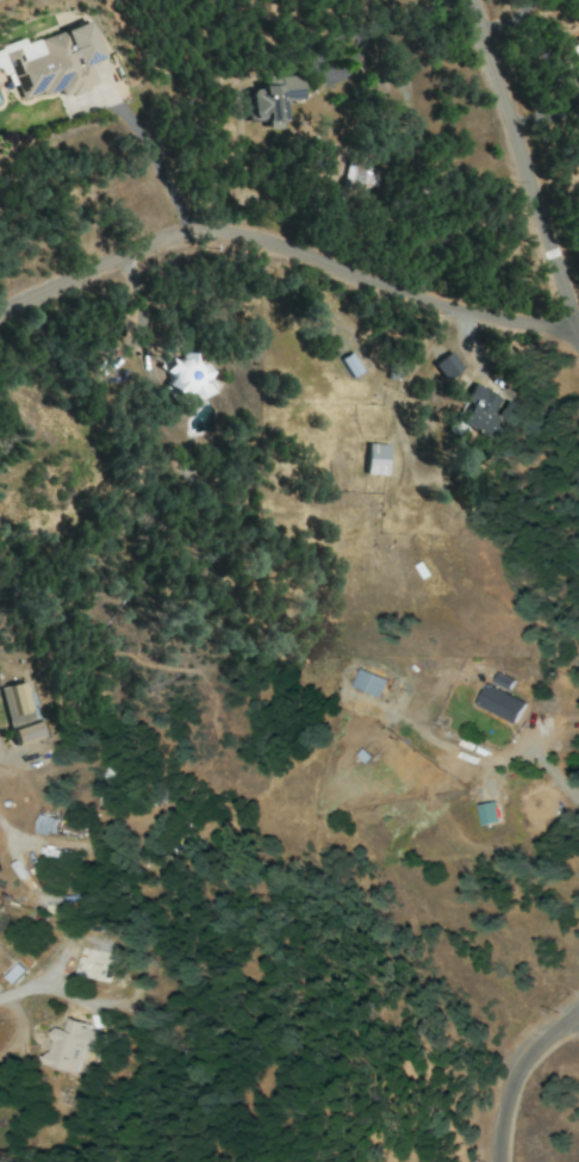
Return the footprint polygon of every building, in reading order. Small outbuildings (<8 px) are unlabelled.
[(90,22),(25,44),(23,40),(0,47),(0,76),(9,73),(18,101),(59,88),(61,97),(95,87),(87,64),(102,59),(90,22)] [(302,101),(301,76),(265,78),(266,89),(245,90),(247,122),(264,121),(265,130),(280,129),(279,103),(302,101)] [(341,187),(363,192),(365,185),(374,186),(377,169),(346,163),(341,187)] [(362,371),(351,352),(338,359),(349,378),(362,371)] [(432,365),(444,382),(462,369),(449,352),(432,365)] [(212,397),(209,365),(198,366),(197,353),(182,354),(182,359),(165,361),(168,394),(190,392),(190,399),(212,397)] [(459,423),(499,445),(519,407),(505,399),(504,400),(473,383),(464,401),(470,404),(459,423)] [(386,445),(364,444),(363,475),(385,476),(386,445)] [(358,667),(352,689),(380,697),(387,676),(358,667)] [(40,738),(25,681),(0,688),(0,698),(13,745),(40,738)] [(524,701),(485,685),(477,707),(515,723),(524,701)] [(500,822),(496,802),(479,806),(484,826),(500,822)] [(57,818),(38,816),(36,832),(55,835),(57,818)] [(15,983),(25,971),(13,960),(2,972),(15,983)] [(44,1065),(79,1075),(86,1051),(97,1054),(103,1035),(86,1030),(88,1024),(67,1018),(63,1030),(55,1028),(44,1065)]
